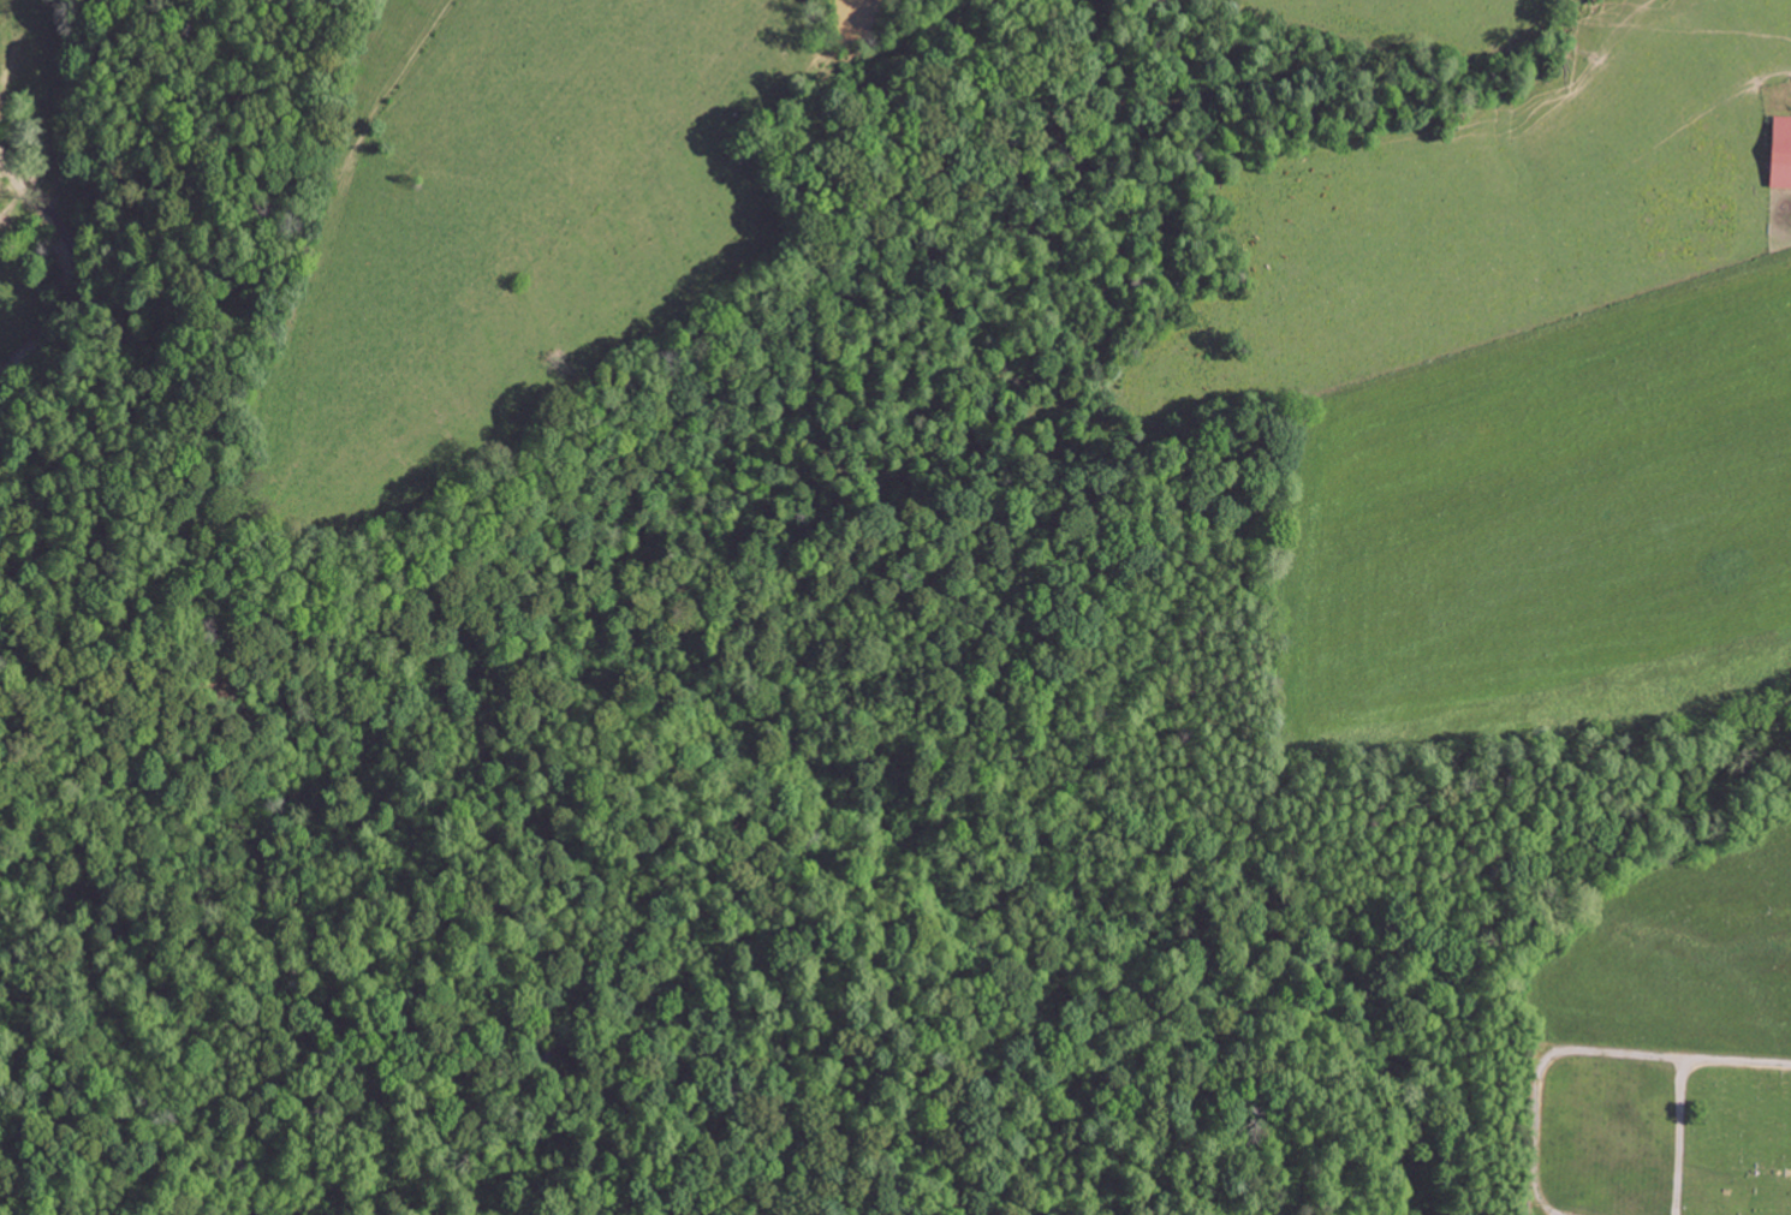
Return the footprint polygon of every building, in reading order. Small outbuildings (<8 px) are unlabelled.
[(1772,115),(1772,140),(1779,140),(1777,187),(1790,188),(1790,116),(1772,115)]
